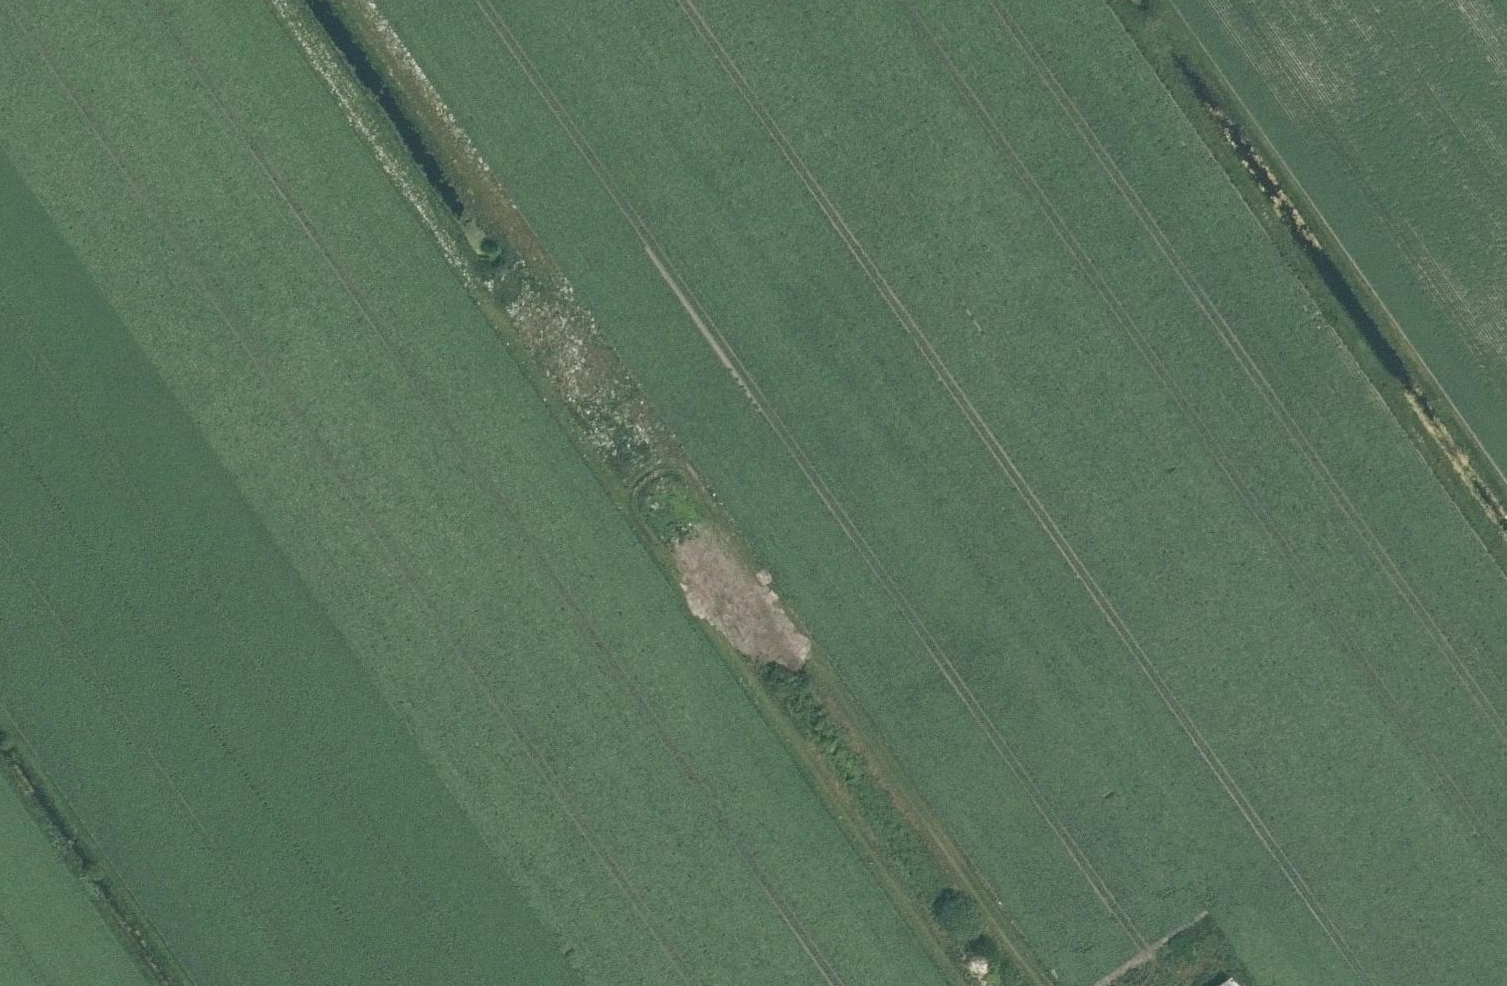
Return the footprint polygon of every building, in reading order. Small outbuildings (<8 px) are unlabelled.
[(1213,985),(1237,985),(1229,975),(1213,985)]
